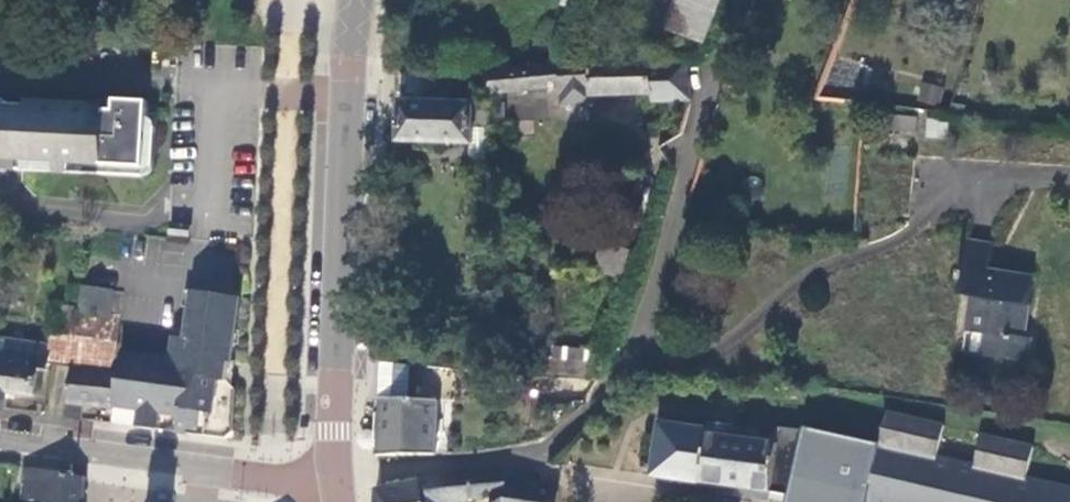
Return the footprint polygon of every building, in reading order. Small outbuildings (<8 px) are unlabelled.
[(579,11),(582,0),(563,0),(561,5),(579,11)] [(718,0),(678,0),(667,31),(701,45),(718,0)] [(682,45),(668,40),(664,51),(678,56),(682,45)] [(507,59),(486,62),(487,68),(489,94),(498,94),(558,89),(560,106),(589,105),(589,97),(651,95),(652,102),(690,100),(685,63),(648,64),(648,61),(586,61),(508,70),(507,59)] [(954,69),(939,65),(936,81),(950,85),(954,69)] [(489,127),(490,105),(448,103),(449,74),(394,72),(393,102),(398,103),(397,143),(473,146),(474,126),(489,127)] [(918,100),(940,105),(943,86),(921,81),(918,100)] [(868,91),(866,104),(881,106),(883,93),(868,91)] [(20,160),(144,166),(146,117),(147,98),(116,97),(116,108),(15,103),(7,97),(0,93),(0,159),(20,160)] [(499,103),(498,94),(489,94),(490,105),(491,118),(503,117),(503,103),(499,103)] [(917,120),(878,115),(877,130),(915,134),(917,120)] [(157,118),(146,117),(144,166),(156,166),(157,118)] [(928,137),(948,139),(950,124),(929,122),(928,137)] [(489,148),(489,127),(474,126),(473,146),(473,157),(479,161),(485,162),(488,158),(489,148)] [(0,159),(0,173),(19,174),(20,160),(0,159)] [(191,226),(169,224),(168,236),(190,239),(191,226)] [(991,244),(965,241),(960,271),(958,271),(956,279),(959,280),(958,295),(971,298),(967,331),(984,334),(981,355),(1026,362),(1030,339),(1023,338),(1031,276),(988,268),(991,244)] [(634,252),(618,247),(603,242),(592,269),(624,281),(634,252)] [(110,314),(113,291),(84,286),(80,309),(110,314)] [(225,441),(233,435),(235,395),(225,382),(227,365),(231,366),(240,298),(191,291),(185,339),(174,338),(171,361),(121,356),(118,373),(114,410),(112,426),(225,441)] [(48,364),(70,367),(110,372),(118,345),(121,316),(110,314),(80,309),(58,306),(50,347),(48,364)] [(0,340),(0,410),(6,411),(8,395),(35,398),(39,372),(47,372),(48,364),(50,347),(0,340)] [(592,362),(530,357),(529,372),(591,376),(592,362)] [(452,404),(453,372),(379,363),(377,457),(435,457),(436,403),(452,404)] [(118,373),(110,372),(70,367),(63,419),(80,421),(82,406),(114,410),(118,373)] [(775,452),(769,494),(787,497),(786,501),(865,501),(867,494),(901,501),(1069,501),(1069,488),(1027,478),(1033,446),(982,435),(974,467),(937,458),(944,427),(886,414),(878,445),(804,428),(796,457),(775,452)] [(769,494),(775,452),(776,444),(706,434),(706,430),(660,423),(651,476),(769,494)] [(83,477),(22,468),(21,499),(36,500),(42,500),(42,501),(82,501),(83,477)] [(490,501),(555,501),(556,493),(534,488),(535,481),(516,473),(505,472),(437,478),(441,501),(467,501),(490,499),(490,501)] [(437,478),(419,483),(422,501),(441,501),(437,478)] [(419,483),(374,491),(373,501),(422,501),(419,483)] [(787,497),(769,494),(768,501),(786,501),(787,497)]
